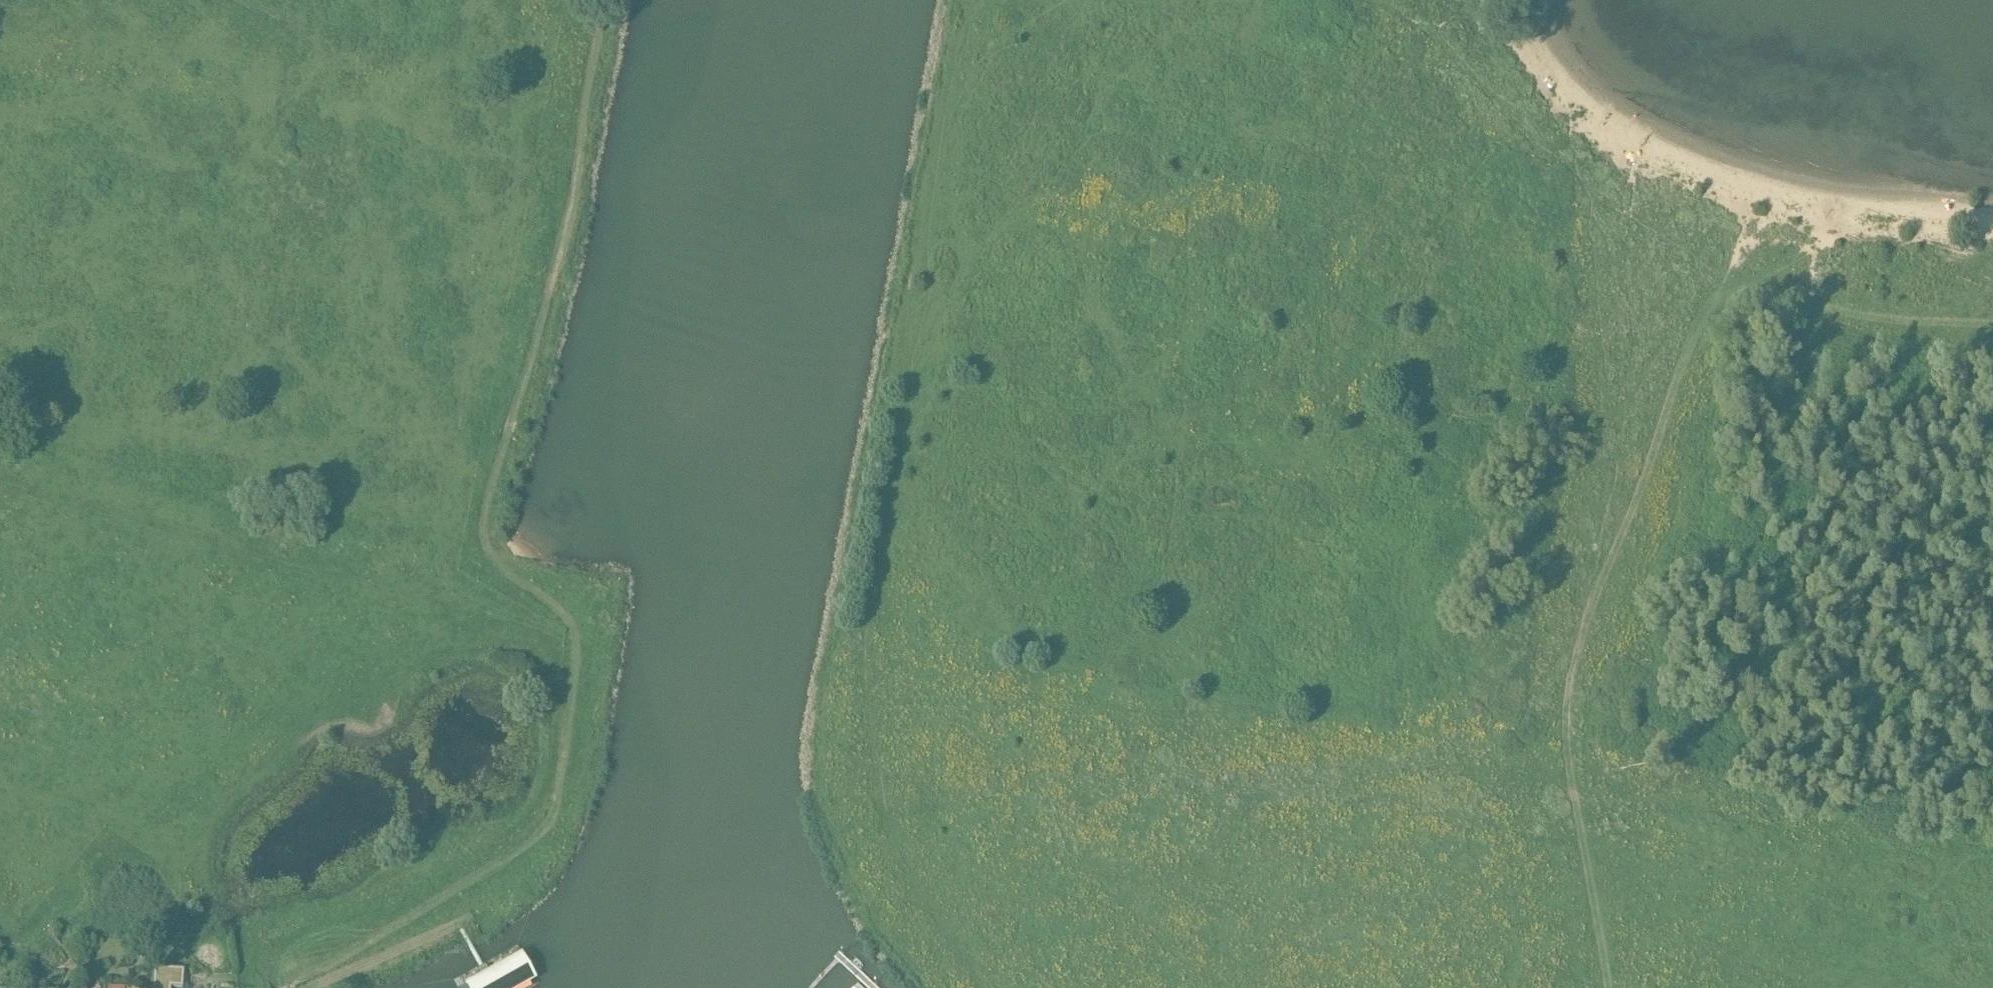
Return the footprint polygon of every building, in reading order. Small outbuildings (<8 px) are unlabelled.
[(460,987),(539,987),(568,974),(552,942),(460,987)] [(154,987),(170,987),(177,987),(184,987),(184,970),(155,969),(154,987)]
